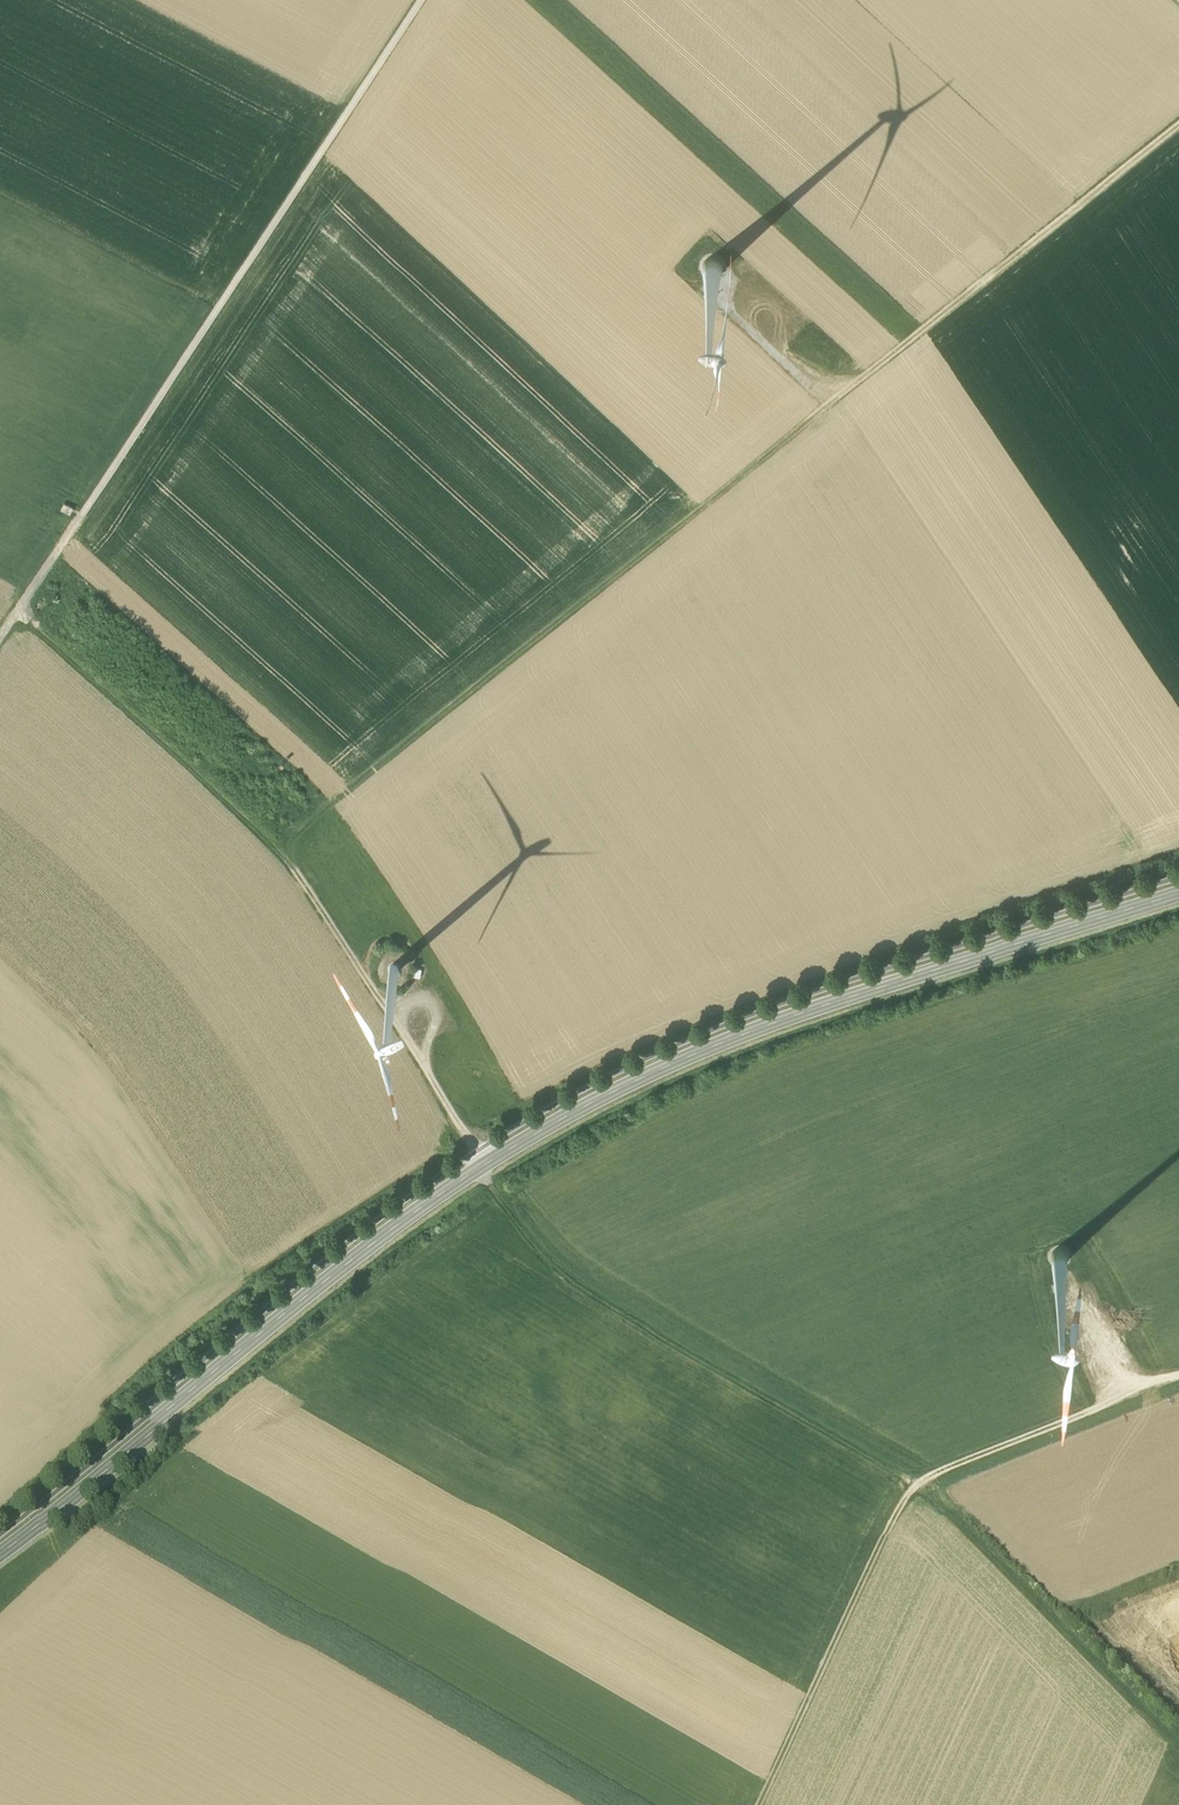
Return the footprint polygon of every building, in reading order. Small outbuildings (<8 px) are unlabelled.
[(713,296),(707,292),(704,296),(709,301),(713,296)]
